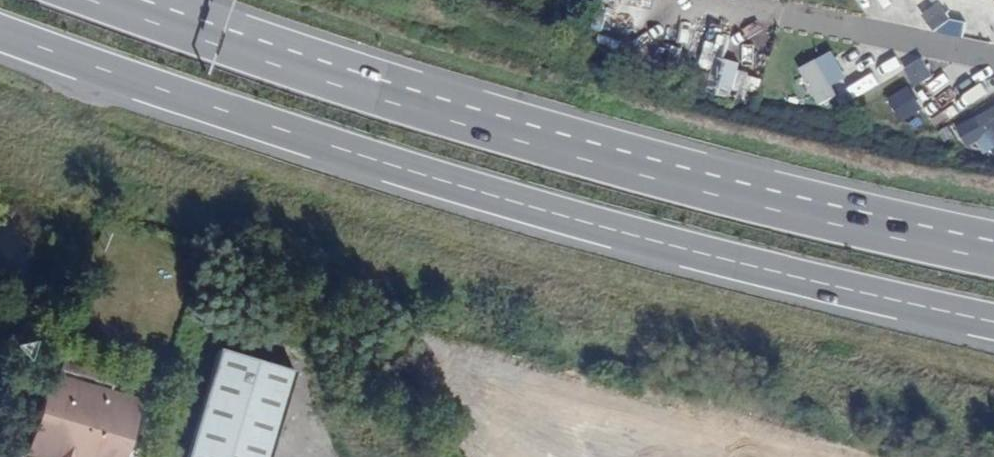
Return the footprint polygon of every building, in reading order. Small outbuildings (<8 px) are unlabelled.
[(937,5),(922,16),(934,33),(949,21),(937,5)] [(705,87),(746,104),(759,75),(719,57),(727,40),(711,33),(697,64),(712,71),(705,87)] [(886,76),(902,67),(894,54),(878,63),(886,76)] [(934,76),(922,58),(905,69),(915,86),(934,76)] [(826,89),(814,68),(797,78),(808,99),(826,89)] [(874,73),(844,82),(848,96),(878,87),(874,73)] [(969,90),(940,103),(946,117),(976,104),(969,90)] [(918,110),(907,91),(888,102),(900,121),(918,110)] [(915,104),(933,123),(944,113),(926,93),(915,104)] [(957,125),(968,144),(978,139),(993,149),(993,105),(957,125)] [(295,372),(218,349),(186,456),(270,456),(295,372)] [(78,379),(81,370),(61,364),(59,373),(78,379)] [(98,376),(81,370),(78,379),(95,385),(98,376)] [(115,381),(98,376),(95,385),(112,390),(115,381)] [(49,378),(26,456),(29,456),(126,456),(142,406),(49,378)]
